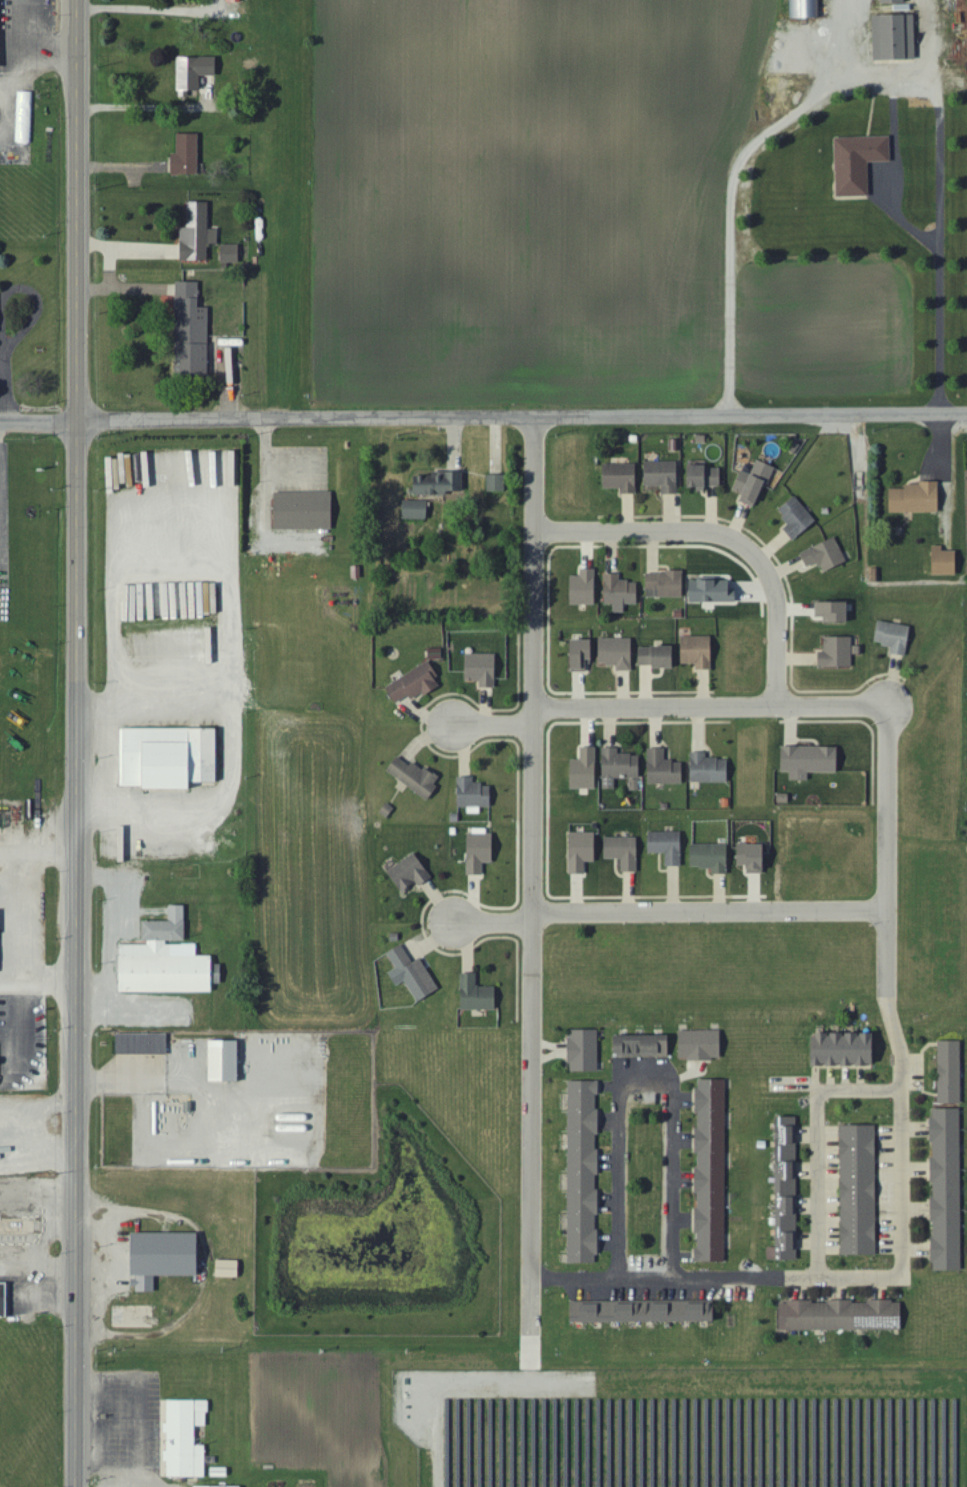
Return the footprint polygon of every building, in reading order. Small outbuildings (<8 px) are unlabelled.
[(792,20),(821,20),(821,0),(792,0),(792,20)] [(918,61),(917,16),(875,17),(876,62),(918,61)] [(180,58),(179,97),(200,98),(201,77),(218,77),(218,59),(180,58)] [(172,176),(199,176),(200,135),(178,135),(178,154),(172,154),(172,176)] [(838,197),(871,196),(870,163),(892,162),(891,138),(836,139),(838,197)] [(210,202),(189,202),(189,228),(183,228),(182,261),(209,261),(210,245),(219,245),(219,228),(210,227),(210,202)] [(241,245),(223,244),(222,263),(240,263),(241,245)] [(200,282),(177,282),(177,377),(211,377),(211,308),(200,308),(200,282)] [(742,471),(734,493),(762,502),(774,466),(758,460),(753,475),(742,471)] [(680,494),(680,462),(645,463),(646,486),(663,486),(664,495),(680,494)] [(604,489),(621,489),(621,494),(639,494),(639,464),(604,465),(604,489)] [(722,488),(722,467),(690,466),(689,487),(722,488)] [(465,472),(433,471),(433,476),(416,476),(416,494),(465,494),(465,472)] [(487,492),(507,492),(506,475),(487,475),(487,492)] [(891,489),(892,514),(942,512),(941,482),(908,483),(908,489),(891,489)] [(334,530),(334,491),(277,492),(277,530),(334,530)] [(790,525),(784,530),(794,542),(818,522),(796,496),(778,511),(790,525)] [(404,519),(428,520),(429,501),(404,500),(404,519)] [(801,554),(807,569),(819,563),(824,574),(848,562),(837,538),(801,554)] [(959,575),(960,551),(944,551),(944,546),(935,546),(934,575),(959,575)] [(598,569),(581,569),(581,576),(572,576),(571,605),(597,605),(598,569)] [(646,597),(685,598),(685,573),(646,572),(646,597)] [(604,605),(615,605),(614,613),(626,613),(626,604),(638,605),(639,584),(629,584),(629,581),(621,581),(621,574),(605,574),(604,605)] [(690,602),(739,601),(739,590),(733,590),(733,580),(690,581),(690,602)] [(851,602),(819,602),(819,617),(831,617),(831,623),(852,623),(851,602)] [(909,657),(913,626),(879,622),(876,644),(892,646),(891,654),(909,657)] [(698,670),(715,670),(715,637),(683,637),(682,664),(698,664),(698,670)] [(853,637),(825,637),(826,652),(820,652),(820,668),(853,668),(853,637)] [(617,671),(633,671),(634,639),(601,638),(600,665),(617,665),(617,671)] [(589,672),(589,662),(595,662),(596,640),(573,640),(572,672),(589,672)] [(639,667),(678,668),(678,647),(640,646),(639,667)] [(497,655),(467,654),(466,682),(480,682),(480,688),(497,688),(497,655)] [(387,686),(396,704),(412,696),(414,701),(442,687),(431,664),(387,686)] [(122,728),(122,788),(194,789),(194,782),(220,782),(220,729),(122,728)] [(791,781),(810,781),(810,773),(840,774),(840,747),(783,747),(783,773),(791,773),(791,781)] [(571,790),(598,789),(597,748),(581,748),(581,760),(571,760),(571,790)] [(619,748),(603,749),(603,780),(641,778),(641,755),(619,756),(619,748)] [(648,784),(684,785),(684,762),(667,762),(667,749),(649,749),(648,784)] [(730,783),(730,760),(708,759),(708,753),(693,752),(692,782),(730,783)] [(388,774),(430,799),(441,780),(399,755),(388,774)] [(493,785),(474,785),(475,777),(459,777),(458,808),(468,808),(468,814),(481,814),(481,808),(493,808),(493,785)] [(666,867),(683,867),(683,833),(650,832),(649,854),(667,854),(666,867)] [(587,875),(587,862),(597,863),(598,834),(571,833),(571,874),(587,875)] [(484,876),(485,863),(495,863),(496,835),(469,834),(468,875),(484,876)] [(623,872),(639,873),(639,838),(606,838),(606,859),(623,859),(623,872)] [(738,844),(738,866),(749,866),(749,874),(768,874),(769,845),(738,844)] [(730,875),(729,845),(691,845),(691,869),(713,868),(713,875),(730,875)] [(421,887),(434,878),(417,853),(388,872),(403,894),(418,883),(421,887)] [(215,993),(214,957),(199,957),(199,944),(187,944),(187,906),(170,906),(170,922),(143,922),(144,945),(120,945),(120,967),(122,967),(122,993),(215,993)] [(389,954),(397,970),(390,973),(397,987),(407,982),(418,1003),(440,991),(423,959),(414,964),(404,945),(389,954)] [(478,973),(463,973),(462,1010),(498,1011),(498,988),(478,988),(478,973)] [(599,1030),(570,1031),(571,1073),(600,1072),(599,1030)] [(680,1031),(680,1061),(724,1061),(723,1031),(680,1031)] [(812,1066),(878,1067),(879,1034),(812,1033),(812,1066)] [(169,1055),(168,1034),(118,1035),(118,1056),(169,1055)] [(618,1056),(672,1057),(672,1036),(618,1035),(618,1056)] [(212,1082),(241,1082),(241,1041),(212,1041),(212,1082)] [(964,1104),(962,1042),(939,1042),(940,1104),(964,1104)] [(726,1080),(697,1080),(699,1263),(728,1263),(726,1080)] [(568,1264),(598,1264),(600,1192),(598,1192),(600,1082),(571,1082),(568,1264)] [(962,1272),(962,1109),(933,1109),(933,1272),(962,1272)] [(798,1118),(777,1118),(778,1248),(771,1248),(772,1261),(799,1260),(798,1118)] [(879,1256),(879,1126),(842,1126),(842,1256),(879,1256)] [(201,1277),(202,1234),(134,1233),(134,1278),(133,1278),(133,1291),(156,1291),(157,1276),(201,1277)] [(240,1262),(218,1261),(218,1277),(240,1278),(240,1262)] [(9,1318),(10,1285),(0,1285),(0,1318),(9,1318)] [(572,1322),(717,1323),(717,1302),(572,1302),(572,1322)] [(904,1331),(904,1302),(782,1302),(782,1331),(904,1331)] [(206,1478),(206,1446),(197,1446),(197,1427),(208,1427),(208,1401),(167,1401),(167,1463),(168,1463),(168,1478),(206,1478)]
